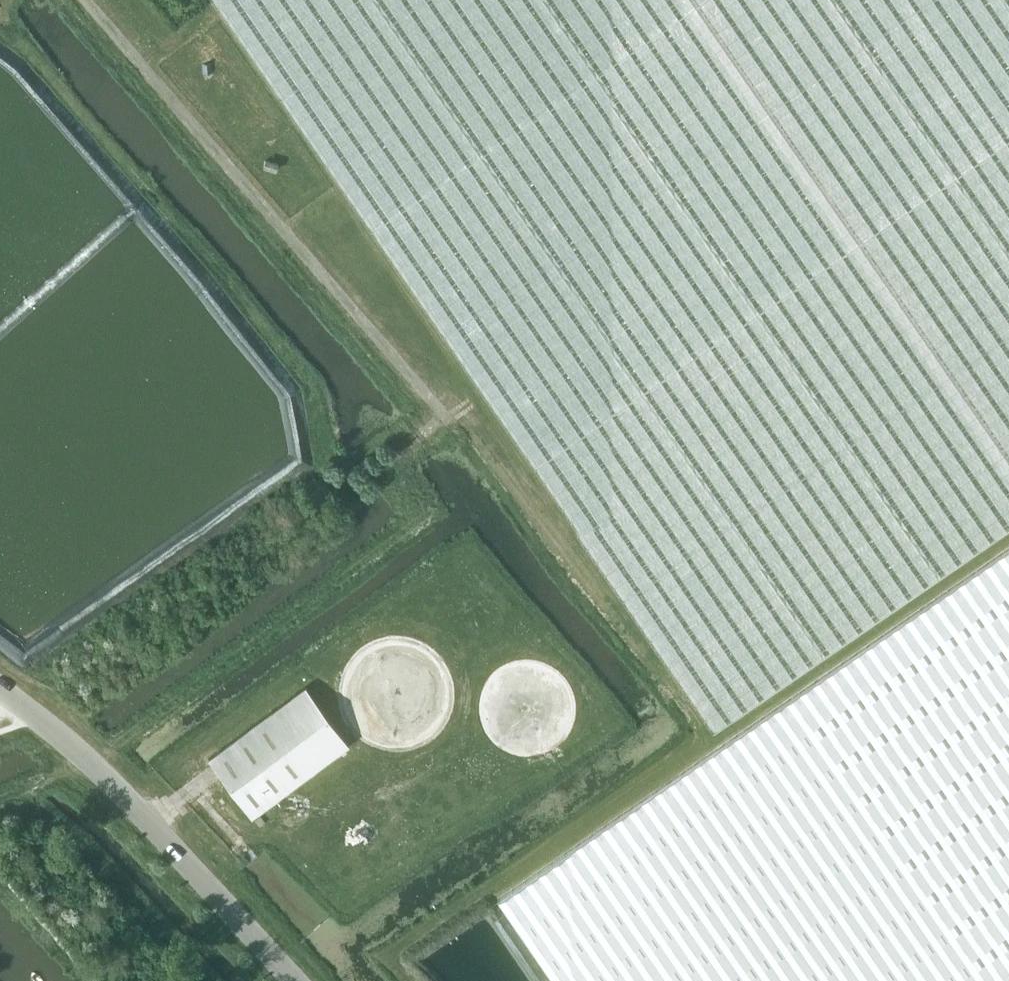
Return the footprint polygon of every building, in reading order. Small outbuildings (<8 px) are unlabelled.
[(536,466),(717,730),(1008,529),(1008,0),(216,0),(536,466)] [(498,900),(554,980),(1008,980),(1008,549),(498,900)] [(350,745),(305,685),(208,758),(252,817),(350,745)]
